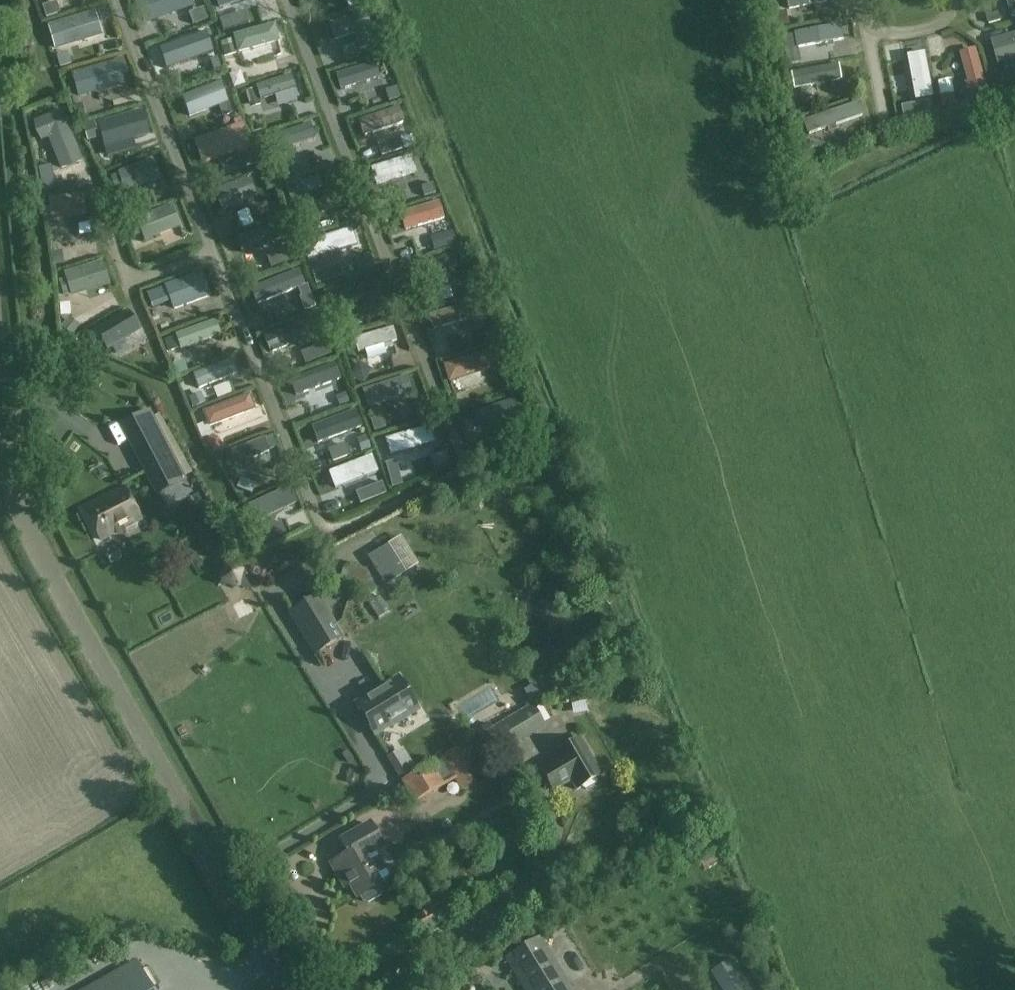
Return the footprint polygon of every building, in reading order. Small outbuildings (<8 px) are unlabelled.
[(194,7),(191,0),(136,0),(145,24),(194,7)] [(789,9),(835,0),(787,0),(789,9)] [(1012,19),(1014,18),(1014,0),(1007,0),(1012,19)] [(319,25),(346,15),(342,3),(315,12),(319,25)] [(65,47),(103,36),(95,11),(57,23),(58,25),(48,28),(51,37),(60,33),(65,47)] [(350,14),(320,25),(324,37),(354,26),(350,14)] [(844,39),(841,24),(794,33),(797,48),(844,39)] [(230,52),(276,39),(273,26),(234,37),(235,38),(226,40),(230,52)] [(159,49),(166,68),(212,52),(205,32),(159,49)] [(993,40),(1000,64),(1014,60),(1014,33),(993,40)] [(776,56),(791,53),(788,38),(773,41),(776,56)] [(989,90),(978,47),(961,52),(972,95),(989,90)] [(122,76),(128,74),(123,59),(71,74),(78,98),(125,85),(122,76)] [(909,62),(919,112),(935,109),(926,59),(909,62)] [(339,86),(378,74),(374,62),(335,74),(339,86)] [(794,88),(841,80),(838,63),(791,72),(794,88)] [(256,86),(256,87),(246,91),(250,101),(260,97),(261,101),(296,89),(292,75),(256,86)] [(232,113),(228,103),(228,102),(220,82),(182,97),(190,117),(219,106),(223,116),(232,113)] [(865,115),(860,101),(803,121),(808,135),(865,115)] [(357,120),(363,136),(404,122),(398,107),(357,120)] [(81,160),(68,128),(61,111),(33,122),(40,139),(48,136),(61,169),(81,160)] [(142,112),(136,114),(99,124),(105,146),(148,134),(142,112)] [(255,161),(245,135),(242,125),(231,130),(231,127),(193,141),(202,166),(237,153),(241,166),(255,161)] [(308,138),(304,126),(269,138),(273,149),(308,138)] [(378,166),(382,179),(412,170),(409,157),(378,166)] [(159,178),(152,160),(119,173),(119,174),(111,177),(116,189),(124,186),(126,191),(159,178)] [(255,196),(248,178),(215,191),(222,209),(255,196)] [(285,185),(299,230),(314,225),(299,180),(285,185)] [(51,219),(86,216),(84,194),(49,197),(51,219)] [(438,201),(399,213),(404,231),(444,218),(438,201)] [(136,219),(136,220),(128,223),(134,237),(142,234),(145,241),(180,227),(171,205),(136,219)] [(273,225),(232,239),(237,253),(278,238),(273,225)] [(352,229),(318,240),(323,254),(356,243),(352,229)] [(416,265),(421,279),(457,266),(452,253),(416,265)] [(64,295),(71,293),(72,295),(108,283),(101,263),(66,274),(67,279),(59,282),(64,295)] [(164,285),(164,286),(158,288),(163,300),(169,298),(173,310),(211,296),(202,272),(164,285)] [(322,292),(328,308),(376,293),(371,276),(322,292)] [(95,344),(102,340),(107,348),(138,330),(150,323),(140,305),(127,312),(97,330),(89,334),(95,344)] [(468,319),(464,305),(428,315),(432,330),(468,319)] [(219,336),(215,324),(214,321),(175,335),(180,350),(219,336)] [(393,327),(353,339),(357,352),(397,341),(393,327)] [(493,369),(488,351),(442,365),(448,383),(493,369)] [(236,374),(230,359),(192,375),(198,389),(236,374)] [(295,392),(333,377),(328,365),(290,380),(295,392)] [(419,388),(414,374),(372,389),(377,403),(419,388)] [(249,394),(202,412),(208,428),(255,410),(249,394)] [(502,416),(498,405),(468,414),(472,426),(502,416)] [(149,409),(119,425),(149,483),(179,467),(149,409)] [(313,444),(358,428),(352,412),(307,428),(313,444)] [(393,449),(425,440),(422,429),(390,438),(393,449)] [(270,451),(264,437),(227,452),(233,466),(270,451)] [(361,445),(338,454),(343,466),(366,457),(361,445)] [(324,476),(328,487),(359,474),(355,463),(324,476)] [(140,520),(125,488),(85,508),(101,540),(140,520)] [(285,490),(247,508),(253,521),(292,504),(285,490)] [(386,545),(400,535),(391,522),(377,532),(386,545)] [(385,546),(367,557),(385,585),(402,574),(385,546)] [(220,583),(236,587),(241,571),(224,566),(220,583)] [(344,638),(317,594),(288,612),(314,656),(344,638)] [(577,671),(563,673),(568,702),(582,700),(577,671)] [(554,691),(546,677),(523,690),(532,704),(554,691)] [(418,711),(406,689),(399,678),(356,705),(374,736),(398,721),(399,722),(418,711)] [(535,703),(490,730),(502,751),(547,724),(535,703)] [(502,751),(490,730),(463,746),(462,744),(447,752),(440,750),(429,756),(428,762),(429,764),(400,781),(403,786),(379,800),(381,804),(405,790),(412,803),(415,802),(416,803),(455,781),(459,789),(480,778),(473,765),(476,762),(474,759),(492,749),(496,752),(499,751),(507,765),(509,763),(502,751)] [(558,759),(539,770),(552,791),(564,783),(564,782),(570,779),(576,790),(581,787),(585,789),(595,783),(595,778),(600,775),(578,739),(554,753),(558,759)] [(511,766),(495,776),(506,795),(522,785),(511,766)] [(490,819),(505,829),(512,818),(497,808),(490,819)] [(382,883),(381,882),(390,877),(374,850),(382,846),(370,825),(341,841),(349,854),(331,864),(342,883),(347,880),(356,897),(359,896),(362,901),(368,903),(381,895),(382,890),(379,885),(382,883)] [(537,936),(503,957),(524,989),(571,989),(537,936)] [(136,960),(84,989),(153,989),(136,960)] [(711,973),(722,989),(751,989),(733,960),(711,973)]
